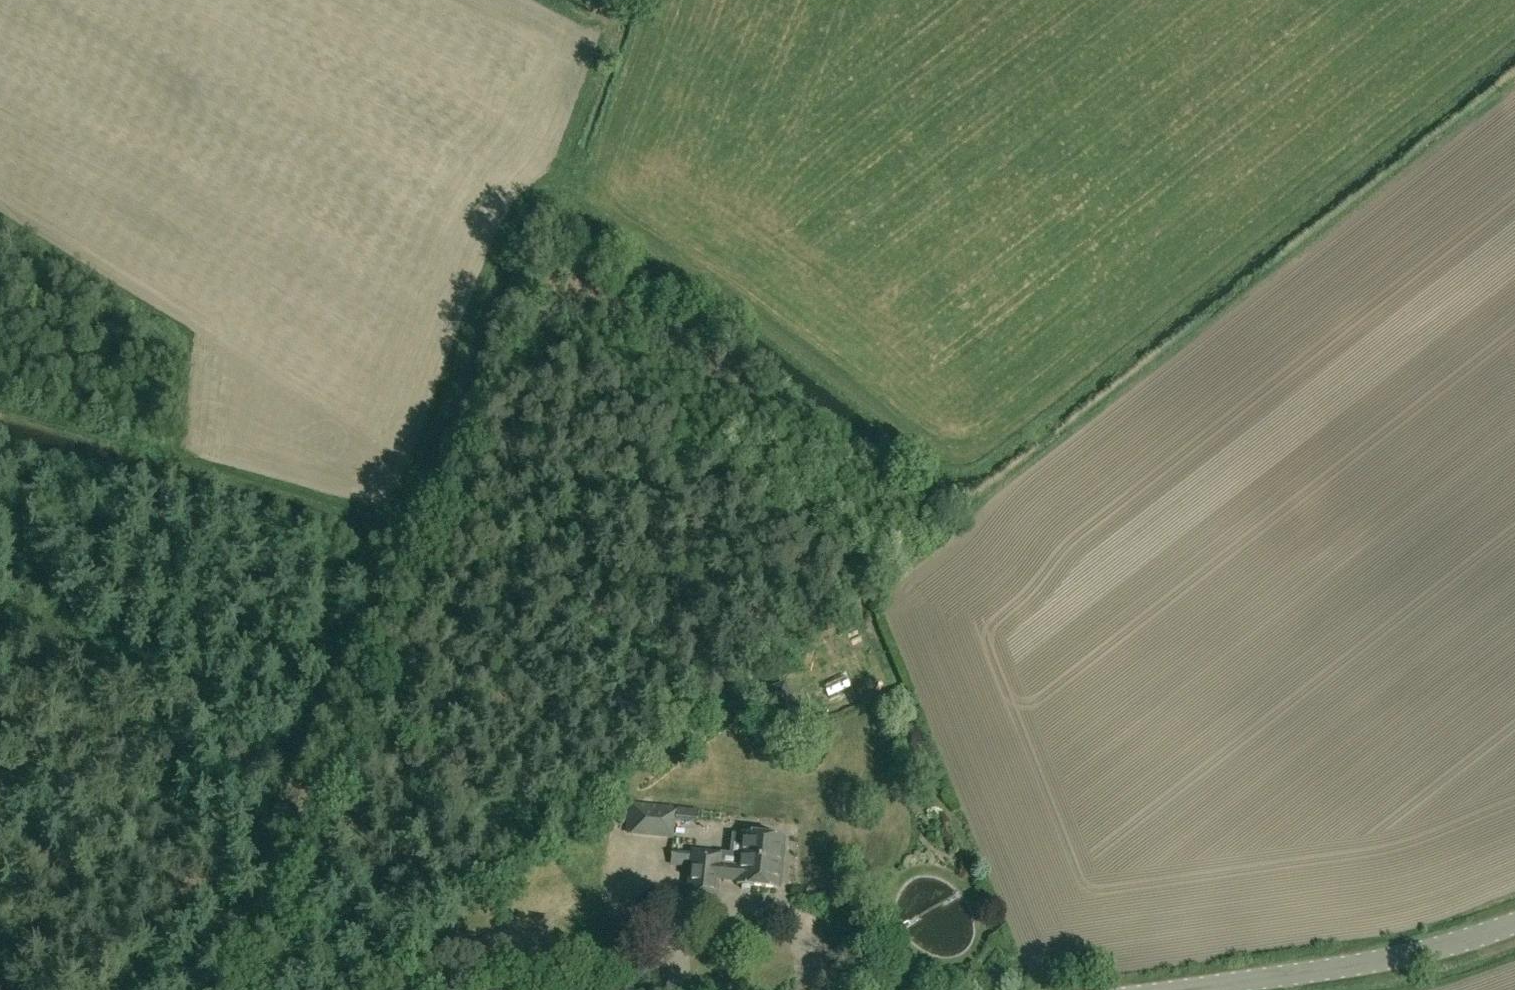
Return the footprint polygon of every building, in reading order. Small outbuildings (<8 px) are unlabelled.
[(675,807),(630,803),(627,833),(630,833),(630,837),(673,841),(676,812),(675,812),(675,807)] [(694,851),(688,899),(717,902),(719,879),(739,881),(739,884),(779,889),(785,839),(745,834),(741,834),(741,836),(731,835),(729,854),(722,854),(694,851)]
